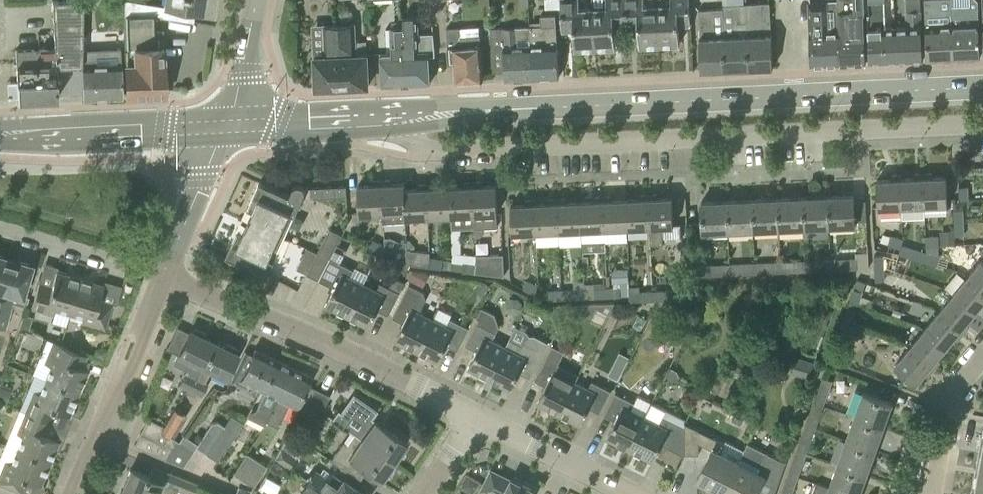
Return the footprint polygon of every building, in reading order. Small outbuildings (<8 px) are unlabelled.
[(81,48),(82,0),(53,0),(55,48),(15,50),(18,99),(19,99),(56,97),(56,98),(58,97),(56,66),(81,65),(81,48)] [(164,5),(135,0),(125,0),(123,14),(127,14),(127,13),(143,13),(154,14),(162,15),(164,5)] [(203,0),(165,0),(164,2),(201,9),(203,0)] [(593,7),(579,8),(579,0),(559,0),(560,30),(561,30),(561,24),(573,23),(574,48),(595,47),(593,7)] [(625,0),(606,0),(606,6),(593,7),(595,47),(615,46),(614,21),(625,21),(625,28),(626,28),(625,0)] [(656,0),(625,0),(626,28),(627,27),(626,21),(638,20),(639,45),(658,44),(656,0)] [(689,0),(656,0),(658,44),(679,43),(678,18),(689,18),(689,24),(691,24),(689,0)] [(721,8),(724,69),(749,68),(746,4),(745,4),(744,0),(723,0),(723,5),(722,5),(722,8),(721,8)] [(837,2),(837,30),(839,63),(866,62),(865,42),(863,11),(865,11),(865,1),(865,0),(837,0),(837,2)] [(865,1),(870,0),(870,13),(867,13),(869,62),(896,61),(894,27),(886,28),(885,0),(865,0),(865,1)] [(920,11),(920,0),(905,0),(906,27),(894,27),(896,61),(923,60),(920,11)] [(950,9),(938,10),(938,0),(924,0),(926,59),(953,58),(952,24),(950,9)] [(977,6),(977,1),(977,0),(951,0),(952,9),(950,9),(952,24),(953,58),(980,57),(977,6)] [(773,67),(771,12),(770,2),(746,4),(749,68),(773,67)] [(837,2),(809,3),(811,45),(812,65),(839,63),(837,30),(837,2)] [(724,69),(721,8),(698,10),(698,15),(701,70),(724,69)] [(127,63),(125,63),(125,76),(126,96),(146,95),(166,95),(165,88),(163,46),(163,28),(154,28),(154,14),(143,13),(127,13),(127,14),(128,48),(126,48),(127,63)] [(559,77),(556,35),(555,14),(541,15),(542,21),(531,22),(531,27),(528,27),(529,46),(530,46),(532,78),(559,77)] [(417,16),(403,16),(404,27),(406,84),(430,83),(429,63),(429,51),(418,51),(417,16)] [(354,23),(344,24),(339,24),(342,87),(368,86),(367,53),(356,54),(354,23)] [(342,87),(339,24),(324,24),(325,55),(314,56),(316,88),(342,87)] [(406,84),(404,27),(390,27),(391,52),(381,53),(382,85),(406,84)] [(503,29),(490,29),(491,46),(504,45),(504,60),(505,77),(505,80),(532,78),(530,46),(529,46),(528,27),(517,28),(503,29)] [(463,28),(447,29),(448,50),(449,62),(455,62),(455,79),(469,78),(471,81),(476,81),(478,78),(482,78),(481,58),(481,46),(480,35),(463,36),(463,28)] [(121,76),(121,64),(121,62),(97,63),(96,48),(81,48),(81,65),(83,96),(83,98),(122,96),(121,76)] [(925,217),(924,205),(923,173),(914,174),(914,178),(901,178),(903,206),(903,218),(925,217)] [(932,173),(923,173),(924,205),(948,204),(946,176),(932,177),(932,173)] [(903,206),(901,178),(901,174),(891,175),(891,179),(877,179),(878,199),(878,208),(903,206)] [(382,212),(380,180),(372,180),(372,184),(358,185),(359,213),(382,212)] [(403,189),(405,189),(405,183),(390,184),(390,180),(380,180),(382,212),(383,212),(384,222),(405,221),(405,217),(403,189)] [(295,214),(304,193),(305,192),(305,191),(305,190),(305,189),(304,188),(303,186),(301,185),(298,184),(296,185),(294,186),(293,188),(290,195),(259,181),(248,207),(249,208),(249,207),(253,209),(248,220),(284,237),(284,236),(279,234),(289,212),(295,214)] [(482,181),(472,182),(474,214),(474,228),(485,228),(497,227),(496,213),(497,213),(497,205),(496,185),(482,185),(482,181)] [(474,228),(472,182),(463,182),(463,186),(450,187),(451,215),(452,215),(452,229),(474,228)] [(451,215),(450,187),(436,187),(436,183),(426,184),(428,216),(451,215)] [(428,216),(426,184),(418,184),(418,188),(405,189),(403,189),(405,217),(428,216)] [(346,186),(343,186),(311,187),(311,198),(346,196),(346,186)] [(959,186),(959,199),(968,199),(968,186),(959,186)] [(649,226),(648,194),(639,195),(639,199),(626,199),(627,227),(649,226)] [(657,194),(648,194),(649,226),(650,244),(662,244),(662,238),(678,238),(678,225),(673,225),(673,217),(672,197),(658,198),(657,194)] [(853,194),(828,195),(829,226),(855,225),(853,194)] [(829,226),(828,195),(802,197),(804,227),(829,226)] [(604,228),(602,196),(593,197),(594,201),(580,201),(581,230),(582,230),(583,242),(604,241),(604,228)] [(627,227),(626,199),(612,200),(612,196),(602,196),(604,228),(604,241),(627,240),(627,227)] [(804,227),(802,197),(777,198),(779,228),(804,227)] [(581,230),(580,201),(567,202),(566,198),(556,199),(558,231),(581,230)] [(779,228),(777,198),(752,199),(753,230),(779,228)] [(558,231),(556,199),(548,199),(548,203),(536,203),(534,204),(535,233),(558,231)] [(753,230),(752,199),(726,200),(728,231),(753,230)] [(534,204),(536,203),(535,200),(525,200),(525,204),(511,205),(512,234),(535,233),(534,204)] [(728,231),(726,200),(701,201),(702,221),(702,232),(728,231)] [(955,235),(964,234),(963,209),(954,209),(955,235)] [(284,237),(248,220),(243,232),(238,230),(239,229),(238,229),(226,255),(268,274),(274,260),(269,257),(279,235),(284,237)] [(316,256),(307,274),(319,280),(341,234),(329,228),(316,256)] [(900,247),(903,239),(890,235),(887,244),(900,247)] [(939,245),(938,236),(925,237),(926,245),(939,245)] [(381,255),(386,246),(373,239),(368,249),(381,255)] [(346,249),(337,244),(319,280),(334,288),(326,305),(347,316),(363,284),(350,277),(353,270),(339,263),(346,249)] [(407,262),(407,255),(396,251),(386,246),(381,255),(409,269),(411,264),(407,262)] [(936,265),(939,255),(914,248),(911,257),(936,265)] [(429,266),(430,257),(430,252),(407,249),(407,255),(407,262),(411,264),(429,266)] [(504,276),(503,254),(477,255),(477,263),(477,264),(476,272),(504,276)] [(11,258),(0,255),(0,296),(11,258)] [(875,281),(884,280),(883,255),(874,255),(875,281)] [(454,260),(430,257),(429,266),(454,269),(454,260)] [(26,283),(32,264),(11,258),(0,296),(0,326),(5,328),(14,294),(22,297),(26,283)] [(857,268),(856,258),(831,259),(831,269),(857,268)] [(831,269),(831,259),(805,260),(806,271),(831,269)] [(982,259),(968,276),(982,289),(982,259)] [(806,271),(805,260),(780,262),(781,272),(806,271)] [(476,272),(477,264),(477,263),(464,262),(463,270),(476,272)] [(781,272),(780,262),(755,263),(755,273),(781,272)] [(755,273),(755,263),(729,264),(730,274),(755,273)] [(730,274),(729,264),(704,265),(704,275),(730,274)] [(70,312),(80,278),(56,271),(52,286),(38,282),(31,307),(54,314),(55,308),(70,312)] [(968,276),(953,294),(975,312),(982,302),(982,289),(968,276)] [(377,309),(388,315),(404,283),(394,277),(389,287),(380,283),(376,290),(363,284),(347,316),(368,326),(377,309)] [(103,285),(80,278),(70,312),(84,316),(82,322),(85,323),(105,329),(112,303),(99,300),(103,285)] [(535,294),(539,285),(528,280),(524,288),(535,294)] [(584,280),(583,280),(575,280),(575,288),(561,289),(562,299),(585,297),(584,284),(584,280)] [(587,284),(584,284),(585,297),(608,296),(607,287),(602,287),(601,280),(597,280),(594,284),(590,284),(587,284)] [(423,291),(409,284),(392,317),(403,323),(395,340),(416,351),(432,318),(419,312),(426,298),(423,291)] [(621,295),(620,286),(607,287),(608,296),(621,295)] [(850,301),(858,303),(862,291),(854,288),(850,301)] [(562,299),(561,289),(549,290),(549,299),(562,299)] [(686,289),(653,290),(653,300),(686,298),(686,289)] [(653,300),(653,290),(640,291),(640,300),(653,300)] [(966,323),(975,312),(953,294),(938,312),(963,332),(969,325),(966,323)] [(571,304),(566,314),(581,322),(586,313),(593,317),(597,308),(609,314),(615,302),(571,304)] [(479,319),(474,327),(465,345),(476,350),(468,367),(489,378),(505,346),(492,340),(499,326),(495,314),(482,307),(476,317),(479,319)] [(838,333),(847,336),(855,312),(847,309),(838,333)] [(963,332),(938,312),(924,330),(945,347),(954,337),(957,339),(963,332)] [(457,350),(466,332),(469,328),(449,318),(446,325),(432,318),(416,351),(438,361),(446,344),(457,350)] [(672,321),(671,334),(684,334),(685,321),(672,321)] [(191,389),(214,341),(204,336),(206,332),(195,327),(193,331),(190,329),(173,363),(186,370),(179,384),(191,389)] [(937,358),(945,347),(924,330),(909,347),(934,368),(940,360),(937,358)] [(507,347),(505,346),(489,378),(511,389),(519,372),(530,378),(548,342),(534,336),(530,336),(527,339),(523,345),(510,339),(507,347)] [(87,355),(68,347),(53,341),(44,363),(50,365),(45,379),(78,393),(88,370),(82,367),(87,355)] [(225,347),(214,341),(191,389),(197,393),(202,395),(208,384),(204,382),(210,370),(215,372),(216,369),(228,375),(230,371),(239,353),(236,352),(238,348),(227,343),(225,347)] [(934,368),(909,347),(894,365),(901,370),(916,383),(925,372),(928,375),(934,368)] [(262,390),(277,359),(255,348),(252,354),(245,351),(229,381),(245,389),(248,383),(262,390)] [(619,351),(608,374),(617,379),(629,356),(619,351)] [(558,413),(575,381),(561,375),(565,367),(546,358),(535,380),(546,385),(537,403),(558,413)] [(266,420),(292,366),(277,359),(262,390),(264,391),(253,414),(266,420)] [(297,407),(303,394),(312,376),(292,366),(266,420),(278,426),(289,403),(297,407)] [(822,377),(814,401),(823,405),(832,381),(822,377)] [(69,415),(78,393),(45,379),(39,393),(33,391),(25,412),(49,422),(54,409),(69,415)] [(589,407),(600,413),(611,390),(591,381),(588,388),(575,381),(558,413),(580,424),(589,407)] [(11,388),(1,385),(0,388),(0,399),(6,401),(11,388)] [(314,388),(304,405),(319,413),(329,395),(314,388)] [(883,426),(892,402),(863,392),(855,416),(883,426)] [(628,448),(651,402),(638,395),(634,402),(615,393),(604,415),(615,420),(606,437),(628,448)] [(338,409),(331,418),(354,434),(394,461),(407,442),(371,417),(376,411),(356,397),(344,414),(338,409)] [(815,429),(823,405),(814,401),(805,425),(815,429)] [(684,453),(684,428),(663,417),(666,410),(651,402),(628,448),(653,461),(662,444),(683,455),(684,453)] [(173,438),(188,414),(174,408),(164,426),(163,426),(161,430),(167,434),(162,444),(140,433),(134,445),(152,453),(165,459),(177,440),(173,438)] [(44,434),(49,422),(25,412),(16,433),(22,435),(16,449),(49,463),(59,440),(44,434)] [(224,426),(224,425),(206,453),(219,460),(244,422),(232,414),(224,426)] [(875,450),(883,426),(855,416),(846,440),(875,450)] [(161,430),(163,426),(147,418),(140,433),(162,444),(167,434),(161,430)] [(179,441),(177,440),(165,459),(183,466),(196,446),(206,453),(224,425),(218,421),(212,422),(198,444),(183,434),(179,441)] [(724,443),(712,437),(684,423),(684,428),(684,453),(684,454),(698,454),(698,442),(712,449),(697,479),(723,492),(739,462),(720,452),(724,443)] [(806,452),(815,429),(805,425),(797,449),(806,452)] [(394,461),(354,434),(350,440),(347,444),(343,441),(330,459),(343,468),(360,480),(360,479),(356,477),(363,468),(380,480),(394,461)] [(866,474),(875,450),(846,440),(837,464),(866,474)] [(783,468),(785,462),(767,452),(749,444),(740,462),(739,462),(723,492),(728,493),(755,493),(762,480),(777,487),(783,468)] [(292,456),(281,448),(274,457),(282,462),(286,465),(292,456)] [(49,463),(16,449),(10,463),(5,460),(0,472),(0,483),(21,492),(26,480),(40,485),(49,463)] [(266,466),(246,453),(234,472),(254,485),(266,466)] [(866,474),(837,464),(829,488),(847,493),(859,493),(866,474)] [(150,477),(130,469),(120,493),(123,493),(176,493),(178,489),(191,493),(193,493),(197,484),(154,466),(150,477)] [(353,485),(343,478),(342,480),(333,473),(329,479),(315,470),(307,480),(327,493),(365,493),(353,485)] [(512,478),(511,479),(492,470),(482,489),(491,493),(533,493),(535,490),(512,478)] [(797,476),(788,473),(781,493),(791,493),(797,476)] [(307,480),(300,491),(304,493),(327,493),(307,480)] [(829,488),(816,483),(812,493),(847,493),(829,488)]
